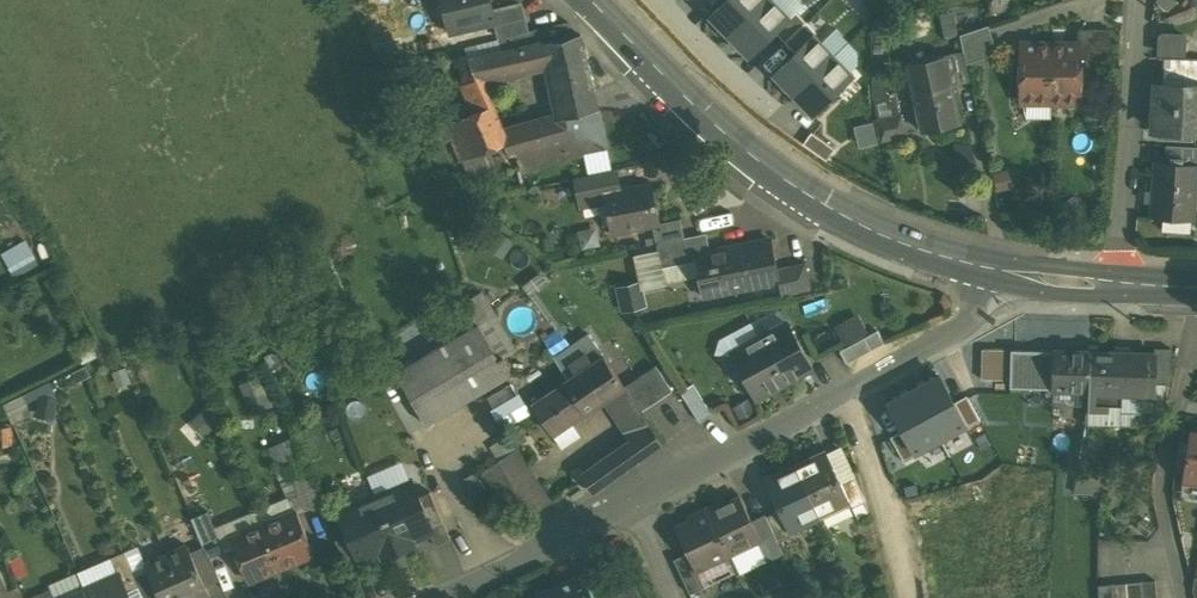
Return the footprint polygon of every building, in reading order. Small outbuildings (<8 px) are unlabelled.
[(443,2),(438,6),(440,15),(446,16),(450,32),(496,21),(493,10),(491,0),(442,0),(443,2)] [(729,36),(767,0),(726,0),(710,16),(729,36)] [(791,17),(774,0),(767,0),(729,36),(750,57),(791,17)] [(521,3),(493,10),(496,21),(500,37),(527,31),(521,3)] [(796,12),(776,32),(786,41),(806,22),(796,12)] [(527,31),(500,37),(501,52),(545,42),(578,34),(569,21),(527,31)] [(806,22),(786,41),(795,52),(816,32),(806,22)] [(988,28),(961,35),(967,64),(996,54),(988,28)] [(1080,46),(1080,59),(1110,60),(1110,29),(1080,29),(1080,46)] [(578,34),(545,42),(549,63),(562,115),(597,107),(581,34),(578,34)] [(774,74),(793,94),(834,55),(814,34),(774,74)] [(1184,35),(1160,34),(1160,44),(1159,55),(1183,56),(1184,35)] [(501,52),(495,54),(501,74),(506,73),(508,80),(518,78),(516,71),(549,63),(545,42),(501,52)] [(1037,46),(1022,46),(1022,101),(1051,102),(1051,44),(1037,44),(1037,46)] [(1065,44),(1051,44),(1051,102),(1080,102),(1080,59),(1080,46),(1065,46),(1065,44)] [(963,51),(946,54),(952,83),(968,80),(963,51)] [(495,54),(468,60),(463,84),(473,112),(488,106),(476,80),(501,74),(495,54)] [(946,54),(908,62),(914,91),(952,83),(946,54)] [(793,94),(813,114),(854,76),(834,55),(793,94)] [(1164,57),(1162,85),(1196,87),(1196,59),(1194,59),(1164,57)] [(952,83),(914,91),(922,131),(960,123),(952,83)] [(1157,84),(1154,132),(1195,135),(1196,102),(1196,87),(1162,85),(1157,84)] [(473,112),(447,124),(461,160),(467,178),(488,170),(482,152),(503,143),(501,136),(488,106),(473,112)] [(597,107),(562,115),(563,118),(560,119),(566,138),(577,135),(582,152),(583,154),(606,147),(597,107)] [(900,115),(877,119),(882,139),(905,134),(900,115)] [(566,138),(560,119),(545,123),(556,159),(582,152),(577,135),(566,138)] [(545,123),(501,136),(503,143),(507,155),(515,152),(520,170),(556,159),(545,123)] [(834,149),(811,133),(804,144),(827,160),(834,149)] [(1166,145),(1165,164),(1196,166),(1196,147),(1166,145)] [(515,152),(507,155),(512,172),(520,170),(515,152)] [(1155,164),(1151,218),(1194,221),(1196,178),(1196,166),(1165,164),(1155,164)] [(614,170),(576,177),(581,203),(604,198),(603,193),(619,190),(614,170)] [(619,190),(603,193),(604,198),(611,233),(652,224),(660,223),(652,183),(619,190)] [(660,223),(652,224),(656,243),(684,237),(680,219),(660,223)] [(706,233),(684,237),(688,257),(694,256),(694,255),(710,251),(706,233)] [(684,237),(656,243),(660,263),(688,257),(684,237)] [(11,271),(38,258),(28,238),(1,251),(11,271)] [(771,239),(741,245),(749,286),(779,280),(771,239)] [(710,251),(694,255),(694,256),(702,296),(749,286),(741,245),(710,251)] [(645,279),(619,284),(625,311),(651,305),(645,279)] [(482,291),(447,312),(461,334),(479,324),(500,359),(503,356),(504,357),(516,350),(482,291)] [(752,323),(723,337),(730,351),(759,337),(752,323)] [(812,369),(787,323),(759,338),(784,384),(812,369)] [(461,334),(433,351),(433,352),(397,373),(427,424),(448,412),(510,376),(501,361),(504,359),(503,359),(505,358),(504,357),(503,356),(500,359),(479,324),(461,334)] [(878,330),(840,351),(847,363),(884,343),(878,330)] [(759,338),(732,352),(742,371),(738,373),(747,389),(751,387),(757,398),(784,384),(759,338)] [(1155,353),(1132,353),(1132,350),(1129,346),(1116,346),(1112,349),(1112,352),(1091,352),(1089,389),(1088,406),(1088,409),(1109,410),(1109,393),(1135,394),(1139,398),(1155,399),(1156,384),(1156,354),(1155,353)] [(1156,354),(1156,384),(1170,384),(1171,348),(1155,347),(1155,353),(1156,354)] [(1010,350),(982,349),(981,379),(986,379),(1009,379),(1010,350)] [(1053,351),(1011,350),(1010,380),(1010,388),(1052,389),(1052,388),(1053,351)] [(1091,352),(1053,351),(1052,388),(1089,389),(1091,352)] [(605,357),(594,364),(587,354),(570,365),(577,375),(565,383),(585,412),(609,396),(624,386),(605,357)] [(656,365),(639,376),(656,401),(672,391),(656,365)] [(913,389),(941,440),(966,426),(954,402),(939,375),(913,389)] [(1009,379),(986,379),(985,392),(1010,392),(1010,388),(1010,380),(1009,379)] [(565,383),(533,404),(553,433),(585,412),(565,383)] [(518,396),(511,384),(488,397),(495,409),(518,396)] [(712,414),(693,384),(681,391),(700,422),(712,414)] [(663,444),(624,386),(609,396),(630,424),(633,421),(641,433),(653,450),(663,444)] [(903,430),(915,453),(941,440),(913,389),(888,403),(903,430)] [(954,402),(966,426),(967,427),(980,420),(967,395),(954,402)] [(1088,406),(1077,405),(1079,423),(1087,425),(1088,409),(1088,406)] [(1191,425),(1182,482),(1196,485),(1196,426),(1191,425)] [(891,437),(904,462),(916,455),(915,453),(903,430),(891,437)] [(641,433),(621,447),(633,465),(653,450),(641,433)] [(853,476),(840,446),(827,452),(841,482),(853,476)] [(621,447),(581,476),(593,493),(633,465),(621,447)] [(827,452),(796,467),(818,515),(849,500),(841,482),(827,452)] [(371,471),(376,487),(413,477),(408,460),(371,471)] [(526,505),(497,460),(482,471),(511,516),(526,505)] [(320,502),(303,463),(289,469),(306,508),(320,502)] [(796,467),(765,481),(779,510),(788,529),(818,515),(796,467)] [(853,476),(841,482),(849,500),(853,507),(865,502),(853,476)] [(399,484),(351,505),(355,514),(344,518),(350,534),(362,562),(363,562),(382,554),(383,557),(414,544),(413,541),(431,534),(433,533),(417,496),(414,489),(403,493),(399,484)] [(430,491),(417,496),(433,533),(431,534),(436,544),(450,538),(430,491)] [(761,540),(740,496),(708,512),(728,555),(761,540)] [(779,510),(766,516),(778,542),(791,536),(788,529),(779,510)] [(297,511),(263,525),(281,566),(314,553),(297,511)] [(708,512),(676,527),(687,553),(696,570),(697,570),(728,555),(708,512)] [(281,566),(263,525),(230,538),(248,580),(281,566)] [(362,562),(350,534),(336,540),(353,579),(368,573),(363,562),(362,562)] [(146,563),(149,569),(161,597),(200,597),(199,597),(209,593),(205,585),(191,551),(188,544),(146,563)] [(219,579),(205,545),(191,551),(205,585),(219,579)] [(135,575),(124,550),(110,556),(118,574),(119,574),(126,591),(139,585),(135,575)] [(687,553),(674,559),(690,594),(705,587),(697,570),(696,570),(687,553)] [(0,562),(0,593),(12,588),(1,561),(0,562)] [(135,575),(139,585),(145,597),(161,597),(149,569),(135,575)] [(84,589),(85,591),(88,597),(129,597),(126,591),(119,574),(118,574),(84,589)] [(536,597),(537,597),(595,597),(583,574),(536,597)] [(1141,581),(1143,597),(1157,597),(1155,580),(1141,581)] [(1112,584),(1113,597),(1127,597),(1126,583),(1112,584)] [(1098,585),(1099,597),(1113,597),(1112,584),(1098,585)] [(610,597),(642,597),(636,586),(610,597)]
